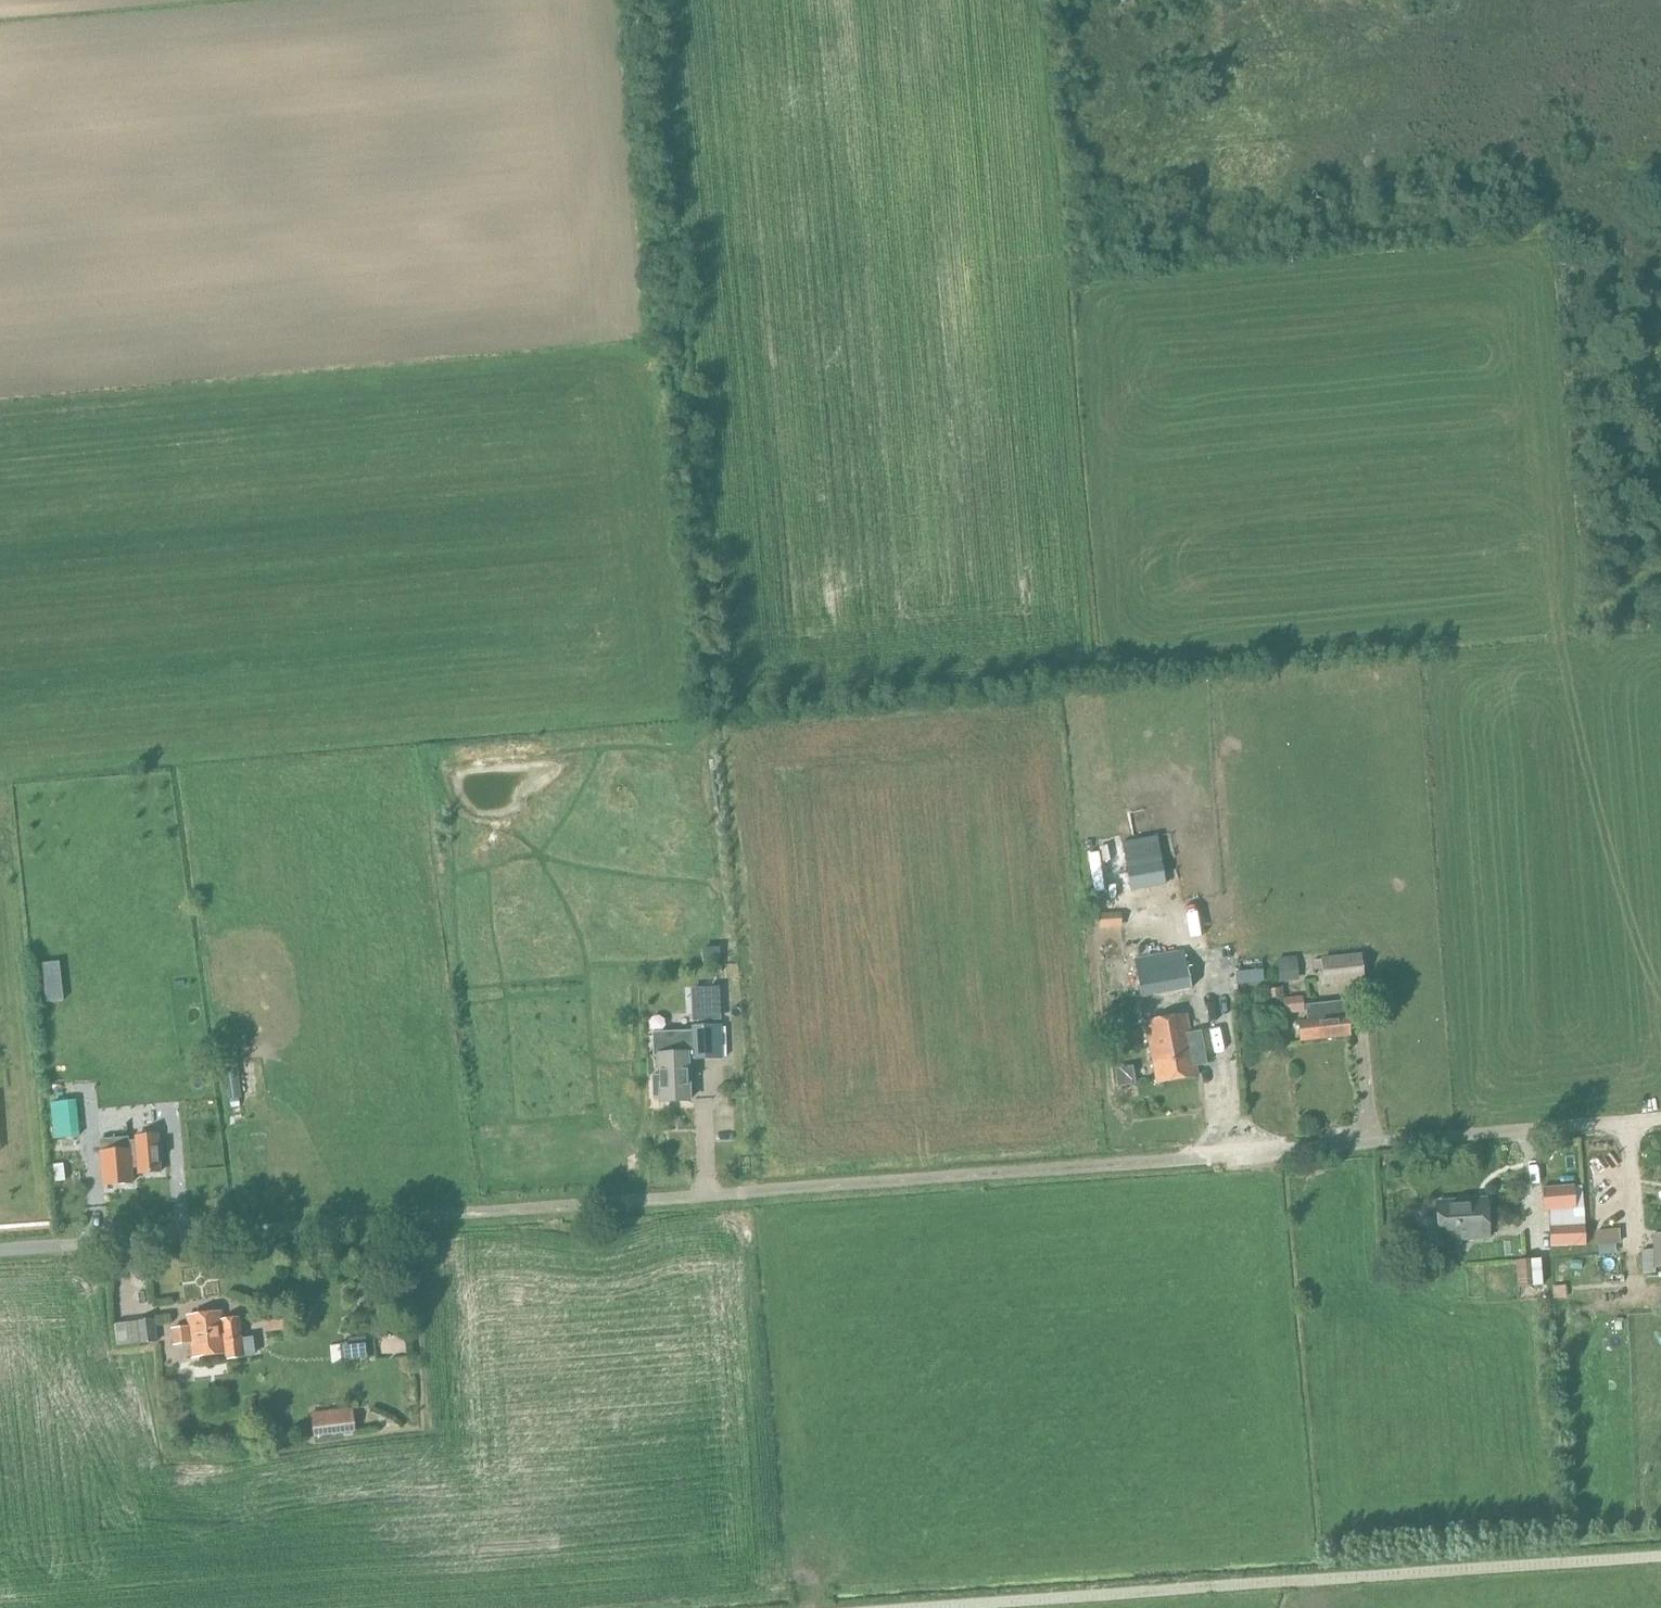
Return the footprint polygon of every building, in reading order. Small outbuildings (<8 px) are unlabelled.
[(1149,855),(1114,859),(1117,884),(1152,879),(1149,855)] [(1167,954),(1133,960),(1139,999),(1191,990),(1183,952),(1167,954)] [(1365,982),(1365,980),(1361,955),(1321,958),(1323,986),(1365,982)] [(1297,956),(1277,958),(1280,982),(1299,980),(1297,956)] [(1235,968),(1235,984),(1260,983),(1259,967),(1235,968)] [(62,986),(44,988),(46,1003),(64,1001),(62,986)] [(1278,989),(1270,990),(1270,998),(1279,998),(1282,997),(1284,997),(1283,988),(1278,988),(1278,989)] [(1284,997),(1282,997),(1284,1015),(1304,1012),(1303,995),(1284,997)] [(1300,1023),(1302,1042),(1349,1037),(1347,1017),(1332,1018),(1331,1003),(1305,1006),(1307,1022),(1300,1023)] [(1186,1015),(1145,1023),(1157,1084),(1197,1077),(1195,1067),(1206,1064),(1200,1032),(1189,1034),(1186,1015)] [(660,1076),(652,1076),(653,1098),(661,1097),(661,1103),(690,1102),(688,1059),(694,1059),(719,1058),(718,1024),(693,1025),(693,1032),(653,1033),(654,1056),(659,1055),(660,1076)] [(76,1100),(51,1103),(55,1139),(80,1136),(76,1100)] [(136,1141),(128,1141),(129,1144),(129,1149),(129,1157),(137,1156),(138,1168),(138,1175),(160,1173),(157,1136),(136,1138),(136,1141)] [(128,1138),(100,1140),(101,1151),(103,1186),(131,1184),(130,1169),(138,1168),(137,1156),(129,1157),(129,1149),(129,1144),(128,1141),(128,1138)] [(48,1159),(49,1172),(69,1171),(68,1158),(48,1159)] [(1574,1208),(1572,1184),(1541,1187),(1543,1210),(1574,1208)] [(1486,1200),(1437,1203),(1439,1241),(1488,1237),(1486,1200)] [(1618,1200),(1596,1201),(1599,1246),(1620,1244),(1618,1200)] [(1553,1226),(1547,1226),(1549,1247),(1584,1244),(1582,1223),(1553,1226)] [(1655,1269),(1660,1268),(1660,1234),(1651,1235),(1654,1269),(1655,1269)] [(1641,1268),(1651,1267),(1647,1246),(1638,1248),(1641,1268)] [(1537,1259),(1515,1261),(1517,1288),(1539,1286),(1537,1259)] [(256,1340),(241,1342),(238,1320),(222,1322),(221,1313),(187,1317),(188,1328),(172,1330),(174,1346),(191,1343),(193,1358),(226,1354),(226,1360),(258,1356),(256,1340)] [(265,1331),(288,1328),(286,1314),(264,1317),(265,1331)] [(130,1319),(107,1320),(108,1342),(131,1341),(130,1319)] [(136,1322),(138,1344),(138,1346),(158,1342),(155,1320),(136,1322)] [(367,1342),(339,1345),(340,1362),(369,1359),(367,1342)] [(352,1408),(311,1414),(313,1437),(356,1432),(352,1408)]
